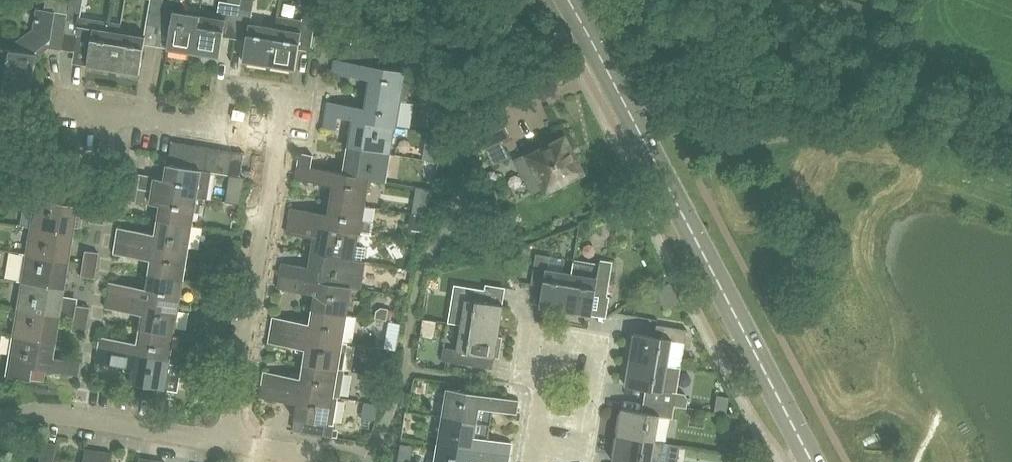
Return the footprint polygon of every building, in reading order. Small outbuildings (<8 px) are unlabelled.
[(31,81),(36,54),(35,53),(36,50),(44,43),(47,44),(47,47),(60,50),(65,18),(68,0),(39,0),(36,21),(37,21),(35,34),(24,41),(17,41),(12,45),(11,49),(0,47),(0,75),(31,81)] [(162,0),(148,0),(144,24),(158,27),(162,0)] [(191,54),(197,16),(186,14),(186,11),(179,0),(162,0),(158,27),(169,28),(165,50),(191,54)] [(239,5),(233,40),(244,41),(240,62),(267,67),(273,28),(248,24),(250,11),(252,0),(239,0),(239,5)] [(220,37),(233,40),(239,5),(218,1),(215,14),(198,11),(197,16),(191,54),(217,59),(220,37)] [(275,17),(273,28),(267,67),(292,71),(296,51),(308,53),(309,52),(317,53),(320,36),(312,35),(314,21),(313,21),(301,19),(300,21),(275,17)] [(65,18),(60,50),(73,52),(82,53),(85,38),(89,39),(85,66),(112,71),(118,32),(119,27),(119,24),(80,18),(80,20),(78,20),(65,18)] [(144,36),(118,32),(112,71),(137,75),(144,36)] [(369,79),(366,93),(400,99),(405,71),(333,58),(330,72),(369,79)] [(0,75),(0,114),(2,102),(27,106),(31,81),(0,75)] [(395,126),(400,99),(366,93),(364,107),(326,101),(324,114),(337,116),(352,119),(393,126),(395,126)] [(512,141),(499,110),(472,122),(486,152),(512,141)] [(335,129),(337,116),(324,114),(322,126),(335,129)] [(352,119),(347,146),(389,153),(393,126),(352,119)] [(529,154),(519,159),(525,169),(521,171),(533,194),(546,187),(547,189),(581,171),(580,168),(581,165),(578,159),(574,158),(565,139),(531,157),(529,154)] [(178,166),(182,143),(170,141),(166,164),(178,166)] [(178,166),(190,168),(194,144),(182,143),(178,166)] [(206,146),(194,144),(190,168),(198,169),(198,172),(201,172),(206,146)] [(201,172),(211,174),(214,174),(218,148),(206,146),(201,172)] [(389,153),(347,146),(342,173),(368,178),(384,181),(389,153)] [(426,147),(424,158),(436,160),(438,149),(426,147)] [(214,174),(226,176),(230,150),(218,148),(214,174)] [(230,150),(226,176),(238,178),(242,152),(230,150)] [(299,153),(296,166),(309,168),(312,155),(299,153)] [(211,174),(201,172),(198,172),(198,169),(190,168),(178,166),(166,164),(165,163),(162,180),(125,174),(123,186),(147,190),(152,190),(194,198),(202,199),(204,189),(209,184),(211,174)] [(333,185),(330,200),(363,206),(368,178),(342,173),(309,168),(296,166),(294,179),(333,185)] [(123,186),(121,200),(136,202),(145,203),(147,190),(123,186)] [(74,234),(75,226),(79,226),(81,225),(84,206),(43,200),(44,191),(26,188),(25,198),(32,199),(28,226),(74,234)] [(158,205),(156,219),(190,225),(194,198),(152,190),(149,204),(158,205)] [(360,221),(363,206),(330,200),(328,214),(290,207),(287,221),(357,232),(370,235),(372,223),(360,221)] [(104,223),(106,210),(93,208),(91,221),(104,223)] [(186,252),(190,225),(156,219),(154,233),(117,227),(115,241),(186,252)] [(313,238),(310,253),(352,260),(362,262),(365,247),(355,245),(357,232),(287,221),(285,234),(313,238)] [(69,261),(74,234),(28,226),(24,253),(69,261)] [(147,274),(181,279),(186,252),(115,241),(113,253),(149,259),(147,274)] [(84,263),(97,265),(99,253),(86,250),(84,263)] [(519,250),(508,255),(514,271),(525,267),(519,250)] [(17,280),(20,280),(65,288),(69,261),(24,253),(21,253),(17,280)] [(362,262),(352,260),(310,253),(309,261),(305,260),(304,267),(281,263),(279,276),(356,290),(360,290),(361,288),(362,288),(366,263),(362,262)] [(536,253),(530,284),(542,286),(539,306),(565,311),(571,273),(563,272),(565,258),(536,253)] [(565,311),(591,315),(595,294),(606,296),(612,261),(600,259),(599,263),(574,259),(571,273),(565,311)] [(95,278),(97,265),(84,263),(82,276),(95,278)] [(653,270),(659,282),(668,278),(661,266),(653,270)] [(177,306),(181,279),(147,274),(145,288),(108,282),(106,295),(177,306)] [(314,295),(312,309),(345,315),(349,291),(360,293),(360,290),(356,290),(279,276),(277,289),(314,295)] [(61,316),(75,318),(88,320),(90,308),(77,306),(73,300),(66,299),(64,296),(65,288),(20,280),(15,308),(61,316)] [(453,283),(447,322),(462,325),(499,331),(503,303),(482,299),(484,289),(453,283)] [(172,334),(177,306),(106,295),(104,308),(140,314),(138,329),(172,334)] [(56,343),(61,316),(15,308),(11,336),(56,343)] [(269,330),(341,342),(345,315),(312,309),(310,324),(272,317),(269,330)] [(86,334),(88,320),(75,318),(73,331),(86,334)] [(437,321),(423,319),(420,335),(434,337),(437,321)] [(383,349),(388,350),(396,351),(401,323),(389,321),(383,349)] [(634,333),(629,358),(665,364),(669,340),(684,343),(687,329),(657,324),(655,337),(634,333)] [(473,353),(494,356),(499,357),(503,336),(498,336),(499,331),(462,325),(458,349),(443,347),(441,360),(471,365),(473,353)] [(99,337),(97,350),(168,361),(172,334),(138,329),(136,343),(99,337)] [(306,349),(303,364),(345,371),(349,344),(341,342),(269,330),(267,343),(306,349)] [(4,375),(27,379),(29,367),(74,374),(77,361),(54,358),(56,343),(11,336),(4,375)] [(97,350),(95,363),(131,369),(129,384),(176,392),(180,363),(168,361),(97,350)] [(629,358),(625,384),(646,388),(644,400),(673,405),(685,407),(687,399),(684,394),(676,393),(661,390),(665,364),(629,358)] [(263,372),(261,385),(339,398),(340,398),(345,371),(303,364),(301,379),(263,372)] [(261,385),(259,398),(297,404),(294,419),(334,426),(339,398),(261,385)] [(515,414),(517,400),(515,400),(505,398),(447,388),(442,416),(490,425),(491,417),(488,413),(489,410),(492,410),(515,414)] [(730,397),(717,395),(715,410),(728,412),(730,397)] [(622,408),(617,434),(653,440),(657,416),(671,418),(673,405),(644,400),(642,412),(622,408)] [(490,425),(442,416),(437,444),(508,456),(510,443),(488,439),(484,438),(484,434),(489,432),(490,425)] [(613,459),(628,461),(660,461),(664,442),(653,440),(617,434),(613,459)] [(41,442),(38,461),(52,461),(55,444),(41,442)] [(468,461),(470,461),(507,461),(508,456),(437,444),(434,461),(468,461)] [(401,445),(398,461),(411,461),(414,447),(401,445)] [(97,451),(83,449),(81,461),(95,461),(97,451)] [(97,451),(95,461),(108,461),(110,453),(97,451)]
